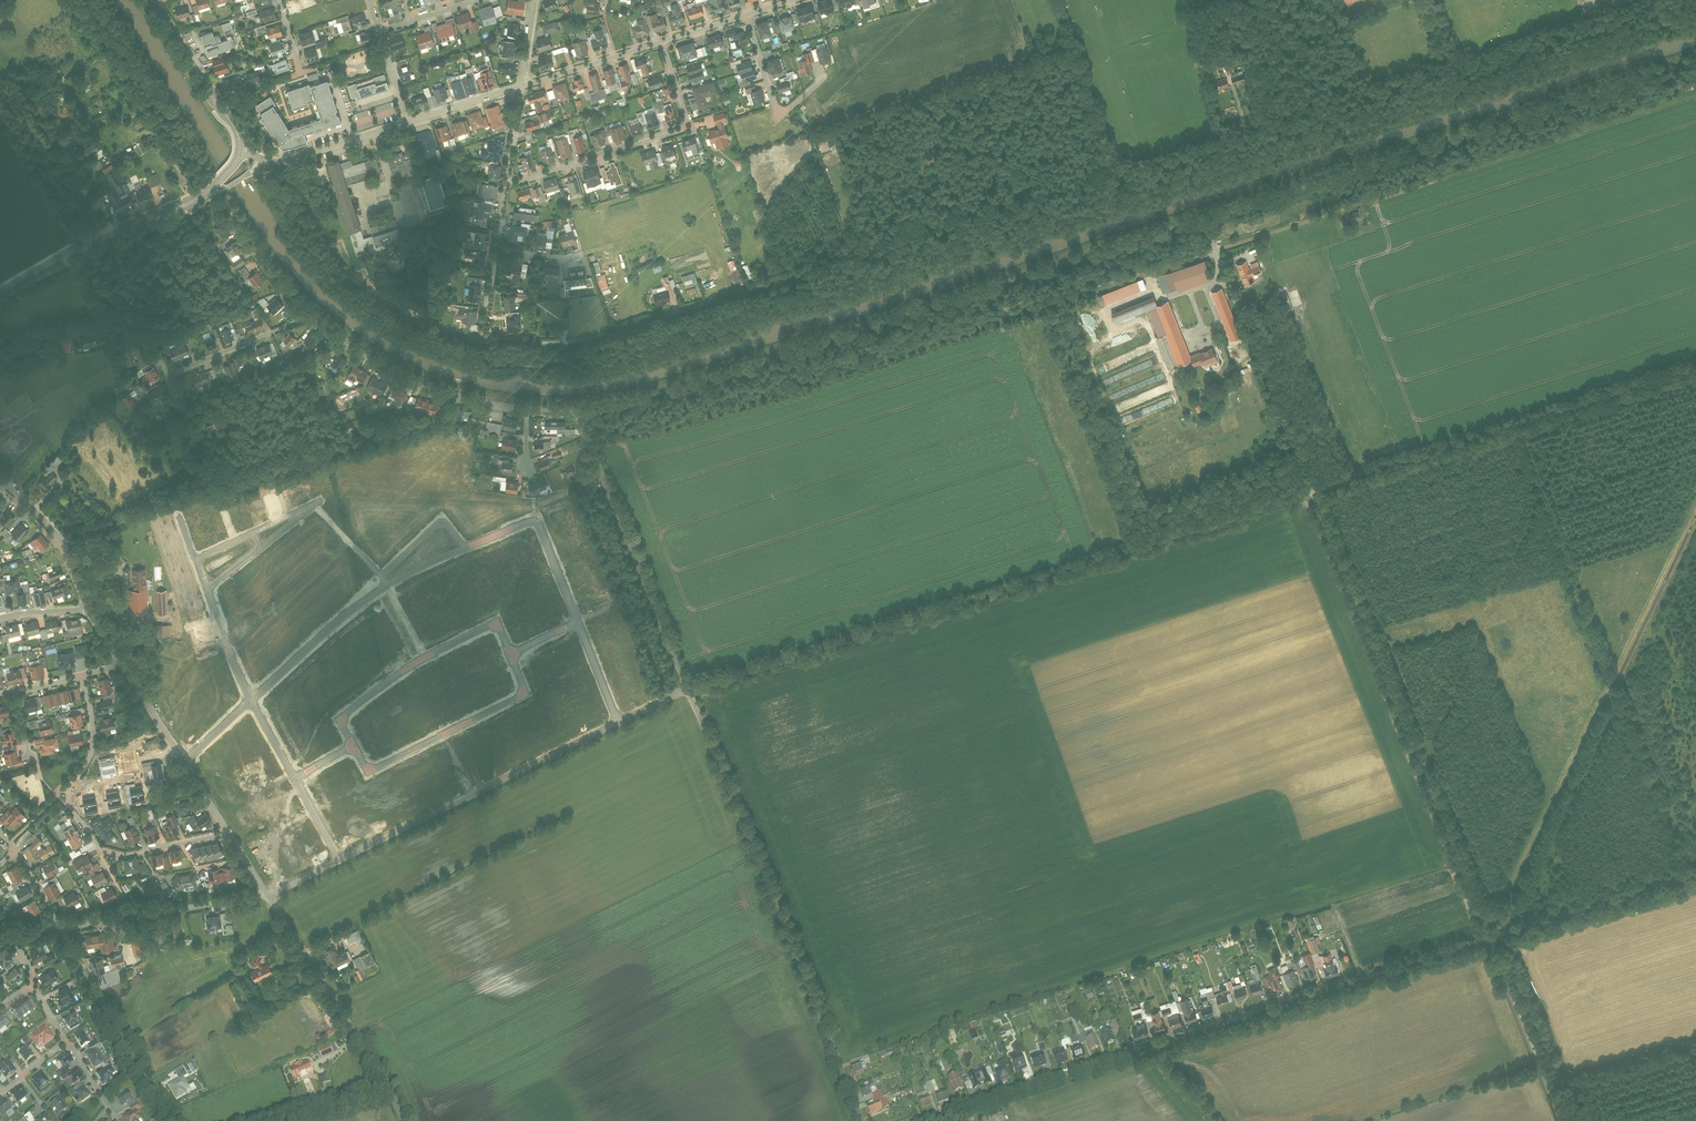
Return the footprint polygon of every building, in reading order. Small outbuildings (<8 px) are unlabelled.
[(392,8),(395,16),(405,13),(401,0),(393,0),(383,3),(385,10),(392,8)] [(505,13),(521,15),(523,1),(514,0),(506,0),(505,13)] [(546,12),(558,8),(556,0),(547,0),(543,1),(546,12)] [(588,6),(587,13),(599,14),(600,1),(595,0),(596,0),(585,0),(585,6),(588,6)] [(661,7),(663,16),(667,15),(663,0),(660,0),(655,1),(658,8),(661,7)] [(716,12),(726,9),(724,1),(721,2),(721,0),(715,0),(716,3),(714,4),(716,12)] [(822,14),(836,10),(832,0),(825,0),(818,2),(822,14)] [(865,9),(872,6),(871,3),(878,1),(877,0),(862,0),(865,9)] [(670,13),(674,26),(686,22),(680,1),(671,4),(674,12),(670,13)] [(176,7),(180,18),(191,15),(188,3),(176,7)] [(478,7),(484,24),(496,20),(495,16),(502,14),(499,5),(492,7),(490,3),(478,7)] [(797,8),(801,23),(817,18),(812,3),(797,8)] [(688,8),(691,18),(704,15),(700,4),(688,8)] [(259,11),(263,22),(277,18),(274,7),(259,11)] [(456,14),(460,29),(468,27),(471,33),(480,30),(476,18),(472,19),(469,10),(456,14)] [(349,16),(353,28),(367,24),(364,12),(349,16)] [(651,15),(656,31),(668,27),(665,17),(659,18),(658,13),(651,15)] [(780,19),(784,30),(796,26),(792,15),(780,19)] [(755,23),(761,39),(781,33),(775,16),(755,23)] [(436,31),(440,42),(456,37),(453,26),(456,25),(453,17),(445,19),(446,22),(436,24),(436,22),(431,23),(434,32),(436,31)] [(632,27),(635,38),(650,33),(645,18),(637,20),(639,24),(632,27)] [(202,35),(204,44),(212,41),(213,44),(205,46),(208,55),(231,48),(231,46),(236,45),(233,35),(236,34),(231,19),(222,22),(226,37),(228,37),(228,38),(222,40),(222,38),(216,40),(214,31),(202,35)] [(517,32),(520,32),(521,24),(518,24),(519,21),(509,20),(507,34),(517,36),(517,32)] [(545,34),(560,30),(558,21),(543,25),(545,34)] [(266,27),(270,39),(283,35),(280,23),(266,27)] [(592,40),(596,51),(609,47),(603,27),(594,30),(596,38),(592,40)] [(748,45),(742,27),(726,32),(728,38),(734,36),(738,49),(748,45)] [(299,33),(302,45),(316,42),(312,29),(299,33)] [(415,33),(420,48),(434,43),(430,29),(415,33)] [(359,32),(362,42),(372,40),(369,30),(364,32),(364,30),(359,32)] [(389,37),(395,55),(408,50),(403,33),(389,37)] [(707,38),(710,49),(725,44),(722,33),(707,38)] [(537,40),(541,51),(554,47),(550,36),(537,40)] [(501,39),(499,53),(512,55),(514,41),(501,39)] [(579,57),(590,53),(585,40),(575,43),(579,57)] [(269,46),(272,56),(286,51),(283,42),(269,46)] [(682,48),(686,58),(698,55),(694,44),(682,48)] [(817,49),(821,64),(833,61),(828,45),(817,49)] [(304,51),(307,62),(320,58),(317,47),(304,51)] [(539,57),(542,68),(554,64),(551,53),(539,57)] [(781,56),(768,60),(772,75),(786,70),(781,56)] [(227,60),(224,61),(223,57),(214,60),(215,64),(214,64),(218,76),(230,72),(227,60)] [(636,60),(638,69),(641,68),(644,76),(652,73),(646,57),(636,60)] [(798,61),(803,76),(814,72),(810,57),(798,61)] [(272,75),(289,69),(286,59),(269,65),(272,75)] [(503,60),(501,72),(514,74),(516,62),(503,60)] [(741,73),(754,69),(751,60),(737,64),(740,73),(741,73)] [(687,66),(690,74),(704,69),(702,61),(687,66)] [(622,75),(624,74),(626,82),(632,80),(629,73),(631,72),(628,62),(619,65),(622,75)] [(399,70),(403,83),(412,80),(410,72),(411,72),(410,67),(399,70)] [(604,70),(609,85),(617,83),(612,67),(604,70)] [(490,85),(495,84),(490,69),(480,72),(482,77),(478,78),(482,90),(491,87),(490,85)] [(704,69),(690,74),(689,74),(692,82),(707,77),(704,69)] [(744,82),(758,78),(755,69),(754,69),(741,73),(744,82)] [(257,71),(247,74),(249,83),(260,79),(257,71)] [(599,71),(589,75),(594,91),(604,88),(599,71)] [(1243,72),(1230,77),(1234,87),(1247,82),(1243,72)] [(651,88),(664,84),(661,73),(648,78),(651,88)] [(375,78),(380,93),(389,89),(385,75),(375,78)] [(1229,86),(1226,76),(1213,81),(1217,91),(1229,86)] [(227,91),(240,86),(236,77),(223,81),(227,91)] [(466,95),(476,92),(471,77),(461,80),(466,95)] [(574,91),(585,87),(582,77),(574,80),(576,84),(572,85),(574,91)] [(366,81),(370,96),(380,93),(375,78),(366,81)] [(316,100),(333,94),(329,79),(311,85),(316,100)] [(725,79),(719,81),(721,87),(727,85),(725,79)] [(456,98),(466,95),(461,80),(451,83),(456,98)] [(776,84),(779,94),(792,90),(789,80),(776,84)] [(356,84),(360,97),(361,99),(370,96),(366,81),(356,84)] [(710,107),(707,98),(718,94),(714,81),(692,88),(699,110),(710,107)] [(562,102),(571,100),(566,82),(553,86),(557,99),(561,98),(562,102)] [(316,100),(311,85),(311,83),(288,90),(294,109),(309,104),(308,102),(316,100)] [(348,87),(352,100),(360,97),(356,84),(348,87)] [(433,88),(438,101),(449,98),(445,84),(433,88)] [(763,88),(751,92),(755,104),(767,100),(763,88)] [(529,94),(532,104),(535,103),(540,101),(547,99),(544,89),(529,94)] [(411,97),(415,109),(429,104),(425,93),(411,97)] [(316,100),(322,117),(338,112),(337,109),(338,109),(333,94),(316,100)] [(276,103),(271,95),(256,104),(261,112),(262,112),(264,115),(262,116),(283,150),(308,142),(306,132),(303,123),(289,128),(274,104),(276,103)] [(540,101),(535,103),(538,112),(543,111),(540,101)] [(505,111),(502,112),(499,104),(487,108),(494,130),(506,126),(510,125),(505,111)] [(665,107),(667,114),(665,114),(668,125),(678,122),(673,105),(665,107)] [(487,125),(482,110),(469,114),(473,130),(487,125)] [(652,130),(660,127),(655,110),(646,113),(652,130)] [(725,125),(724,121),(728,120),(725,111),(714,114),(716,123),(718,123),(720,127),(708,131),(712,143),(715,142),(717,148),(730,144),(728,138),(730,137),(726,125),(725,125)] [(322,117),(325,126),(342,121),(340,113),(338,114),(338,112),(322,117)] [(310,121),(303,123),(306,132),(313,130),(325,126),(322,117),(310,121)] [(468,133),(467,131),(470,130),(467,119),(464,120),(463,119),(453,122),(458,136),(468,133)] [(540,119),(525,123),(528,132),(542,128),(540,119)] [(633,136),(645,133),(641,121),(630,125),(633,136)] [(441,143),(452,139),(447,123),(436,127),(441,143)] [(614,143),(626,139),(622,124),(610,128),(614,143)] [(419,151),(437,146),(431,128),(414,133),(419,151)] [(591,133),(595,148),(604,145),(602,139),(606,137),(603,129),(591,133)] [(574,136),(576,144),(575,144),(578,153),(585,151),(582,143),(584,143),(581,134),(574,136)] [(495,135),(494,140),(488,140),(488,146),(482,146),(481,155),(486,155),(486,157),(501,159),(503,145),(505,146),(506,136),(495,135)] [(562,159),(572,156),(566,136),(555,140),(562,159)] [(686,151),(692,149),(694,153),(701,151),(699,146),(696,136),(683,140),(686,151)] [(672,142),(661,146),(665,156),(676,153),(672,142)] [(99,159),(106,154),(104,151),(101,152),(95,143),(85,150),(90,158),(96,154),(99,159)] [(143,144),(134,148),(137,157),(147,152),(143,144)] [(546,164),(555,161),(550,145),(541,148),(546,164)] [(645,164),(650,162),(652,169),(661,166),(656,148),(642,152),(645,164)] [(409,174),(407,168),(414,165),(409,151),(402,153),(401,151),(386,155),(393,179),(409,174)] [(526,169),(536,166),(531,151),(521,154),(526,169)] [(351,234),(358,257),(366,254),(363,246),(375,242),(373,235),(364,237),(361,228),(362,227),(348,185),(382,174),(376,157),(353,164),(351,159),(341,162),(339,157),(326,161),(348,232),(351,231),(352,233),(351,234)] [(488,176),(500,178),(502,164),(490,162),(488,176)] [(624,183),(621,175),(620,175),(617,166),(616,166),(615,162),(610,164),(611,168),(609,168),(610,169),(606,171),(605,167),(601,169),(604,179),(608,178),(608,179),(610,178),(613,187),(624,183)] [(112,164),(102,170),(114,187),(124,181),(112,164)] [(603,183),(597,166),(590,168),(596,186),(603,183)] [(596,186),(590,168),(583,171),(588,188),(596,186)] [(137,191),(141,201),(153,196),(150,188),(161,184),(157,174),(146,178),(149,186),(137,191)] [(418,181),(430,217),(452,210),(441,174),(418,181)] [(542,181),(546,193),(561,188),(557,176),(542,181)] [(476,194),(485,195),(485,199),(494,201),(494,196),(497,196),(499,184),(494,184),(494,182),(478,179),(476,194)] [(521,201),(532,197),(529,187),(517,191),(521,201)] [(107,195),(118,214),(122,212),(129,208),(135,205),(129,195),(122,199),(117,190),(107,195)] [(102,199),(97,202),(96,199),(89,203),(93,210),(105,204),(102,199)] [(494,204),(476,201),(474,221),(482,222),(482,227),(488,228),(490,215),(486,215),(486,209),(493,210),(494,204)] [(510,214),(510,221),(517,222),(518,217),(538,220),(539,214),(535,213),(536,209),(521,208),(520,211),(514,210),(514,214),(510,214)] [(1348,215),(1350,221),(1363,218),(1361,212),(1348,215)] [(376,246),(387,243),(388,247),(395,245),(393,241),(401,238),(400,235),(401,235),(398,227),(396,227),(393,219),(388,220),(388,221),(379,224),(379,223),(374,225),(376,234),(373,235),(375,242),(376,246)] [(224,224),(214,230),(222,242),(231,236),(224,224)] [(519,241),(519,235),(527,236),(528,227),(510,224),(508,239),(519,241)] [(475,244),(487,245),(488,230),(476,229),(475,244)] [(561,235),(564,248),(579,244),(575,231),(561,235)] [(548,236),(536,234),(535,245),(546,247),(548,236)] [(236,242),(226,248),(232,259),(243,252),(236,242)] [(474,263),(486,265),(488,251),(476,249),(474,263)] [(233,263),(237,268),(246,261),(242,255),(233,263)] [(1209,260),(1159,274),(1164,293),(1180,288),(1180,290),(1214,280),(1209,260)] [(1249,261),(1237,265),(1245,286),(1257,282),(1255,279),(1259,278),(1257,273),(1264,271),(1260,260),(1250,264),(1249,261)] [(523,263),(505,261),(503,272),(513,274),(512,280),(520,281),(523,263)] [(546,276),(549,276),(548,283),(558,284),(560,265),(548,264),(546,276)] [(585,270),(569,272),(571,285),(586,284),(585,270)] [(257,272),(248,279),(256,289),(265,282),(257,272)] [(604,295),(612,292),(606,274),(598,276),(604,295)] [(1145,278),(1099,296),(1103,305),(1149,287),(1145,278)] [(468,299),(480,300),(482,282),(469,281),(468,299)] [(1214,293),(1232,340),(1243,336),(1224,288),(1214,293)] [(669,289),(654,294),(657,305),(662,304),(662,305),(668,303),(668,302),(672,301),(669,289)] [(1288,311),(1295,309),(1289,292),(1283,294),(1288,311)] [(506,310),(516,309),(515,294),(504,295),(506,310)] [(285,306),(275,297),(266,306),(275,315),(285,306)] [(1216,347),(1191,355),(1172,301),(1161,304),(1158,298),(1115,313),(1118,322),(1150,310),(1160,337),(1158,338),(1169,369),(1192,361),(1194,367),(1205,363),(1206,366),(1221,361),(1216,347)] [(458,317),(464,317),(463,323),(476,324),(477,310),(459,308),(458,317)] [(508,332),(521,331),(520,317),(507,318),(508,332)] [(245,324),(249,333),(264,328),(260,318),(245,324)] [(230,329),(221,332),(226,344),(235,340),(230,329)] [(313,331),(305,341),(312,347),(320,337),(313,331)] [(97,345),(95,333),(82,336),(84,347),(97,345)] [(291,333),(284,342),(289,346),(296,338),(291,333)] [(205,340),(208,349),(218,346),(215,337),(205,340)] [(72,351),(70,338),(60,339),(62,352),(72,351)] [(149,357),(143,343),(134,347),(140,361),(149,357)] [(186,343),(169,349),(174,363),(191,357),(186,343)] [(272,355),(268,345),(258,349),(261,359),(272,355)] [(48,356),(46,346),(31,348),(32,358),(48,356)] [(0,355),(0,364),(8,363),(7,354),(0,355)] [(345,369),(351,362),(339,354),(334,361),(345,369)] [(221,367),(226,380),(236,376),(234,370),(239,369),(238,367),(243,365),(239,356),(235,358),(235,360),(231,361),(232,363),(221,367)] [(355,365),(348,376),(362,384),(368,373),(355,365)] [(159,376),(154,368),(142,374),(147,383),(159,376)] [(209,383),(205,371),(192,376),(196,388),(209,383)] [(390,386),(372,377),(367,388),(384,397),(390,386)] [(400,389),(395,387),(391,396),(397,398),(395,403),(401,405),(403,401),(405,402),(409,392),(404,390),(405,388),(401,386),(400,389)] [(161,387),(148,393),(153,403),(166,397),(161,387)] [(138,407),(130,393),(121,398),(129,412),(138,407)] [(424,399),(419,397),(415,409),(435,416),(439,404),(434,402),(424,399)] [(469,409),(456,407),(454,418),(468,420),(469,409)] [(202,413),(191,418),(196,429),(207,424),(202,413)] [(207,421),(209,428),(221,423),(218,416),(207,421)] [(520,420),(506,417),(504,429),(518,431),(520,420)] [(359,418),(345,424),(348,431),(362,425),(359,418)] [(520,439),(504,437),(502,449),(518,451),(520,439)] [(544,442),(534,443),(535,452),(545,451),(544,442)] [(47,467),(51,472),(64,460),(59,455),(47,467)] [(538,461),(542,471),(551,467),(548,458),(538,461)] [(515,472),(515,462),(503,462),(503,472),(515,472)] [(575,472),(572,467),(566,470),(568,475),(575,472)] [(45,477),(38,484),(45,490),(57,478),(53,474),(47,480),(45,477)] [(529,484),(533,495),(547,490),(543,479),(529,484)] [(505,493),(519,495),(521,483),(507,481),(505,493)] [(266,500),(272,515),(284,510),(278,495),(266,500)] [(251,508),(256,521),(265,518),(260,505),(251,508)] [(197,506),(184,510),(187,520),(200,516),(197,506)] [(232,514),(237,530),(248,527),(246,521),(250,520),(247,510),(242,512),(243,515),(238,516),(237,513),(232,514)] [(15,519),(8,512),(0,521),(7,528),(15,519)] [(160,519),(158,520),(162,531),(177,527),(173,515),(169,516),(168,512),(159,515),(160,519)] [(315,515),(306,521),(315,532),(324,526),(315,515)] [(30,531),(21,523),(12,534),(21,542),(30,531)] [(305,532),(300,526),(291,533),(302,547),(314,538),(308,530),(305,532)] [(50,544),(42,533),(30,543),(35,549),(38,547),(41,551),(50,544)] [(199,533),(193,535),(197,548),(201,547),(201,546),(206,544),(206,543),(211,542),(208,533),(200,535),(199,533)] [(288,539),(286,537),(277,544),(285,555),(290,550),(293,554),(297,551),(294,547),(296,545),(290,538),(288,539)] [(31,559),(30,555),(33,554),(32,549),(22,551),(24,560),(31,559)] [(551,580),(546,567),(539,570),(538,567),(528,571),(530,575),(532,574),(536,586),(551,580)] [(61,568),(49,572),(52,580),(64,576),(61,568)] [(132,569),(134,590),(147,589),(145,568),(132,569)] [(248,577),(243,571),(234,578),(242,588),(249,583),(252,586),(256,582),(250,575),(248,577)] [(19,578),(4,580),(6,595),(21,593),(19,578)] [(71,593),(68,585),(53,590),(55,598),(71,593)] [(237,598),(229,588),(221,594),(229,605),(237,598)] [(149,612),(147,589),(134,590),(129,590),(131,614),(149,612)] [(167,589),(156,590),(159,616),(169,615),(167,589)] [(44,590),(34,592),(37,605),(47,603),(44,590)] [(27,593),(17,594),(18,605),(29,604),(27,593)] [(207,615),(203,604),(190,608),(194,619),(207,615)] [(560,607),(548,611),(553,623),(565,618),(560,607)] [(466,609),(456,614),(461,625),(463,625),(465,629),(472,625),(470,621),(475,619),(470,610),(467,611),(466,609)] [(83,629),(80,618),(66,621),(69,632),(83,629)] [(60,630),(58,619),(45,622),(48,633),(60,630)] [(41,633),(38,621),(26,624),(28,636),(41,633)] [(509,629),(513,639),(527,633),(523,623),(509,629)] [(19,624),(6,626),(9,638),(21,635),(19,624)] [(156,624),(156,636),(171,637),(172,625),(156,624)] [(498,646),(493,635),(481,641),(483,645),(478,647),(482,656),(487,653),(486,651),(498,646)] [(571,635),(558,641),(562,650),(575,644),(571,635)] [(400,646),(392,651),(398,663),(408,658),(404,650),(407,648),(403,639),(398,642),(400,646)] [(75,647),(76,650),(78,659),(87,656),(84,645),(75,647)] [(80,665),(78,659),(76,650),(74,650),(74,649),(66,651),(66,652),(58,654),(59,659),(57,660),(60,670),(69,668),(69,669),(78,667),(78,666),(80,665)] [(29,666),(32,680),(45,677),(42,663),(29,666)] [(7,672),(10,685),(23,682),(20,669),(7,672)] [(501,688),(503,693),(515,687),(509,675),(498,680),(498,679),(494,680),(499,689),(501,688)] [(109,678),(98,681),(101,694),(112,692),(109,678)] [(565,683),(554,689),(560,701),(572,696),(565,683)] [(44,695),(47,708),(78,700),(75,688),(68,689),(66,690),(52,693),(51,694),(44,695)] [(109,708),(114,706),(111,695),(103,697),(104,700),(100,702),(101,704),(97,706),(99,714),(110,711),(109,708)] [(25,713),(38,710),(35,698),(22,701),(25,713)] [(531,700),(519,706),(524,716),(536,711),(531,700)] [(0,705),(0,718),(11,715),(8,703),(0,705)] [(511,710),(502,715),(509,726),(516,723),(518,727),(525,723),(520,714),(514,717),(511,710)] [(84,726),(82,714),(69,716),(72,728),(84,726)] [(115,718),(99,721),(101,731),(103,731),(104,735),(110,734),(110,730),(118,728),(115,718)] [(38,723),(41,736),(54,733),(51,719),(38,723)] [(292,730),(289,724),(280,729),(288,744),(303,736),(298,727),(292,730)] [(477,727),(467,732),(474,746),(484,741),(485,742),(489,740),(484,731),(480,733),(477,727)] [(336,729),(323,736),(330,750),(343,743),(336,729)] [(19,744),(16,731),(4,734),(7,747),(19,744)] [(84,743),(81,732),(74,734),(73,731),(68,732),(69,735),(68,735),(71,746),(84,743)] [(60,747),(58,737),(41,741),(42,742),(36,743),(37,747),(43,746),(43,748),(40,749),(42,756),(55,753),(54,748),(60,747)] [(144,739),(147,757),(159,755),(155,737),(144,739)] [(520,750),(524,759),(534,754),(530,745),(520,750)] [(16,750),(3,754),(6,766),(19,763),(16,750)] [(139,768),(135,750),(123,752),(127,770),(139,768)] [(104,776),(116,774),(113,758),(101,760),(104,776)] [(162,763),(152,765),(155,777),(164,775),(162,763)] [(142,785),(130,787),(133,803),(145,801),(142,785)] [(319,802),(324,812),(336,806),(332,797),(335,796),(332,789),(325,793),(328,798),(319,802)] [(118,790),(106,792),(110,808),(122,805),(118,790)] [(95,795),(83,798),(86,814),(98,811),(95,795)] [(177,805),(178,815),(189,813),(189,811),(191,811),(189,801),(180,803),(180,804),(177,805)] [(17,806),(11,812),(9,809),(0,817),(0,819),(6,825),(11,821),(15,826),(26,816),(17,806)] [(304,818),(299,807),(290,811),(295,822),(304,818)] [(194,830),(200,826),(201,828),(212,822),(207,813),(197,819),(194,814),(188,818),(194,830)] [(97,829),(106,843),(116,836),(111,828),(115,825),(109,817),(103,821),(100,816),(90,823),(95,831),(97,829)] [(173,821),(163,826),(168,838),(179,833),(173,821)] [(155,824),(144,829),(150,842),(161,837),(155,824)] [(75,825),(64,831),(74,848),(85,842),(83,838),(78,829),(75,825)] [(134,825),(124,830),(130,844),(141,839),(134,825)] [(301,831),(307,843),(318,837),(311,825),(301,831)] [(39,836),(24,851),(30,861),(40,855),(36,849),(44,841),(39,836)] [(220,842),(213,845),(219,855),(220,857),(226,853),(220,842)] [(56,852),(51,843),(38,850),(44,859),(56,852)] [(212,844),(206,847),(211,856),(212,858),(219,855),(213,845),(212,844)] [(205,845),(199,848),(204,858),(205,859),(211,856),(206,847),(205,845)] [(198,847),(192,850),(198,861),(204,858),(199,848),(198,847)] [(72,858),(84,853),(82,849),(76,851),(75,850),(70,852),(72,858)] [(181,850),(168,852),(170,862),(182,860),(181,850)] [(94,863),(88,853),(74,862),(80,872),(83,870),(85,873),(91,869),(89,866),(94,863)] [(164,853),(151,855),(153,866),(166,864),(164,853)] [(124,860),(127,873),(141,870),(139,857),(124,860)] [(45,871),(48,877),(60,870),(54,860),(42,866),(42,869),(43,871),(45,871)] [(17,865),(7,871),(14,883),(24,877),(17,865)] [(235,866),(223,868),(225,880),(237,878),(235,866)] [(220,881),(218,869),(205,871),(205,877),(209,876),(210,882),(220,881)] [(109,880),(104,871),(92,877),(97,887),(109,880)] [(193,872),(178,875),(172,883),(180,889),(181,887),(196,885),(193,872)] [(159,889),(153,879),(142,885),(148,895),(159,889)] [(44,887),(51,899),(61,893),(55,881),(44,887)] [(33,895),(27,885),(16,891),(22,901),(33,895)] [(118,896),(113,887),(101,894),(107,903),(118,896)] [(80,902),(75,892),(63,898),(69,908),(80,902)] [(41,910),(36,900),(26,906),(32,916),(41,910)] [(1309,923),(1313,934),(1317,933),(1311,914),(1299,917),(1302,925),(1309,923)] [(223,927),(221,915),(207,917),(208,923),(209,929),(223,927)] [(177,940),(172,923),(157,928),(162,945),(177,940)] [(358,930),(345,936),(349,945),(362,938),(358,930)] [(103,953),(115,951),(112,937),(105,938),(104,932),(85,935),(87,948),(102,946),(103,953)] [(1318,937),(1306,942),(1310,951),(1311,953),(1320,950),(1317,944),(1320,943),(1318,937)] [(138,940),(131,942),(135,956),(143,953),(138,940)] [(1247,950),(1250,950),(1249,944),(1256,943),(1255,940),(1246,942),(1247,950)] [(29,952),(36,964),(49,957),(43,945),(29,952)] [(4,967),(15,958),(6,947),(0,952),(0,962),(4,967)] [(332,947),(323,952),(332,969),(350,959),(346,951),(337,956),(332,947)] [(259,967),(265,956),(255,951),(250,962),(259,967)] [(370,951),(353,960),(358,971),(376,963),(370,951)] [(1316,976),(1311,963),(1315,962),(1311,953),(1310,951),(1300,955),(1305,965),(1299,967),(1305,981),(1316,976)] [(123,956),(111,960),(113,966),(125,963),(123,956)] [(102,957),(91,961),(94,975),(106,972),(102,957)] [(1328,981),(1341,976),(1338,967),(1337,968),(1333,959),(1325,962),(1328,971),(1325,972),(1328,981)] [(269,962),(250,971),(255,980),(273,972),(269,962)] [(1258,980),(1262,979),(1257,964),(1253,965),(1258,980)] [(1269,994),(1283,989),(1278,977),(1280,976),(1276,965),(1267,969),(1269,974),(1263,976),(1269,994)] [(23,976),(17,967),(6,975),(13,984),(23,976)] [(1288,986),(1299,982),(1294,968),(1283,972),(1288,986)] [(53,969),(40,975),(45,985),(58,978),(53,969)] [(100,987),(106,985),(103,974),(96,976),(100,987)] [(1235,977),(1237,983),(1245,980),(1243,974),(1235,977)] [(1119,977),(1105,982),(1111,1000),(1125,995),(1119,977)] [(1252,995),(1262,991),(1259,980),(1249,984),(1252,995)] [(1085,988),(1089,998),(1096,995),(1092,985),(1085,988)] [(1218,1006),(1228,1002),(1225,992),(1227,991),(1225,985),(1219,987),(1221,994),(1215,996),(1218,1006)] [(1247,996),(1243,986),(1233,989),(1237,1000),(1247,996)] [(58,1002),(62,1009),(79,1000),(75,993),(71,995),(67,987),(58,991),(61,996),(63,999),(58,1002)] [(318,1000),(323,1008),(327,1005),(324,1000),(326,999),(324,996),(318,1000)] [(26,997),(12,1007),(21,1019),(35,1009),(26,997)] [(1186,1023),(1197,1020),(1194,1010),(1191,1011),(1188,998),(1180,1000),(1186,1023)] [(1213,1015),(1210,1004),(1200,1007),(1203,1018),(1213,1015)] [(1133,1010),(1135,1020),(1146,1017),(1145,1008),(1133,1010)] [(8,1010),(4,1013),(5,1013),(0,1017),(0,1033),(13,1023),(8,1018),(12,1015),(8,1010)] [(1159,1010),(1150,1013),(1153,1021),(1151,1022),(1155,1031),(1165,1028),(1159,1010)] [(63,1018),(69,1029),(80,1022),(74,1011),(63,1018)] [(1181,1024),(1177,1013),(1167,1016),(1171,1028),(1181,1024)] [(1117,1019),(1112,1020),(1115,1030),(1120,1028),(1117,1019)] [(1137,1027),(1131,1029),(1135,1040),(1148,1035),(1143,1022),(1136,1025),(1137,1027)] [(56,1038),(46,1025),(31,1036),(38,1046),(43,1043),(45,1046),(56,1038)] [(325,1031),(328,1040),(344,1034),(341,1026),(325,1031)] [(1111,1027),(1100,1031),(1105,1045),(1116,1041),(1111,1027)] [(975,1042),(981,1039),(976,1029),(970,1031),(975,1042)] [(75,1036),(82,1047),(92,1041),(86,1030),(75,1036)] [(1090,1050),(1100,1046),(1095,1034),(1085,1038),(1090,1050)] [(1001,1041),(997,1043),(1000,1053),(1005,1051),(1001,1041)] [(1039,1052),(1030,1055),(1034,1068),(1046,1064),(1042,1052),(1047,1051),(1044,1041),(1036,1044),(1039,1052)] [(1024,1052),(1020,1042),(1013,1045),(1016,1052),(1009,1055),(1015,1071),(1026,1066),(1021,1053),(1024,1052)] [(318,1049),(322,1058),(334,1052),(330,1044),(318,1049)] [(1082,1044),(1070,1048),(1073,1059),(1085,1055),(1082,1044)] [(28,1046),(19,1053),(26,1063),(36,1056),(28,1046)] [(1063,1047),(1052,1050),(1056,1064),(1068,1061),(1063,1047)] [(98,1048),(86,1055),(95,1070),(107,1063),(98,1048)] [(74,1059),(68,1051),(57,1059),(64,1068),(74,1059)] [(309,1059),(289,1068),(294,1081),(315,1072),(309,1059)] [(6,1079),(17,1071),(9,1060),(0,1067),(0,1071),(6,1079)] [(1011,1076),(1004,1060),(997,1063),(999,1069),(994,1071),(999,1081),(1011,1076)] [(860,1061),(850,1065),(854,1073),(863,1070),(860,1061)] [(85,1077),(77,1067),(67,1075),(75,1085),(85,1077)] [(113,1067),(99,1075),(105,1085),(115,1079),(113,1077),(117,1075),(113,1067)] [(991,1083),(985,1068),(979,1071),(980,1073),(970,1077),(975,1088),(981,1086),(979,1083),(984,1081),(985,1083),(988,1082),(989,1084),(991,1083)] [(957,1072),(947,1076),(954,1092),(964,1088),(957,1072)] [(49,1083),(41,1073),(31,1080),(33,1082),(32,1083),(40,1094),(50,1087),(48,1084),(49,1083)] [(320,1075),(320,1082),(330,1081),(330,1074),(320,1075)] [(189,1087),(184,1076),(168,1084),(176,1099),(187,1094),(185,1089),(189,1087)] [(869,1084),(859,1088),(863,1096),(871,1093),(875,1091),(871,1079),(867,1080),(869,1084)] [(28,1095),(21,1086),(14,1091),(10,1094),(17,1103),(28,1095)] [(83,1103),(92,1096),(85,1087),(76,1094),(83,1103)] [(874,1102),(867,1105),(870,1114),(882,1110),(879,1102),(882,1101),(884,1108),(889,1106),(886,1099),(884,1100),(880,1089),(875,1091),(871,1093),(874,1102)] [(949,1099),(945,1089),(935,1092),(939,1102),(949,1099)] [(127,1090),(115,1097),(120,1107),(133,1100),(127,1090)] [(931,1104),(928,1095),(918,1098),(921,1108),(931,1104)] [(61,1097),(52,1104),(61,1115),(70,1108),(61,1097)] [(0,1103),(0,1115),(1,1117),(12,1108),(5,1099),(0,1103)] [(126,1120),(138,1120),(142,1119),(137,1109),(123,1116),(126,1120)] [(984,1120),(1004,1120),(1001,1111),(982,1117),(984,1120)] [(24,1116),(28,1120),(36,1120),(30,1113),(24,1116)] [(37,1120),(54,1120),(48,1113),(37,1120)]
